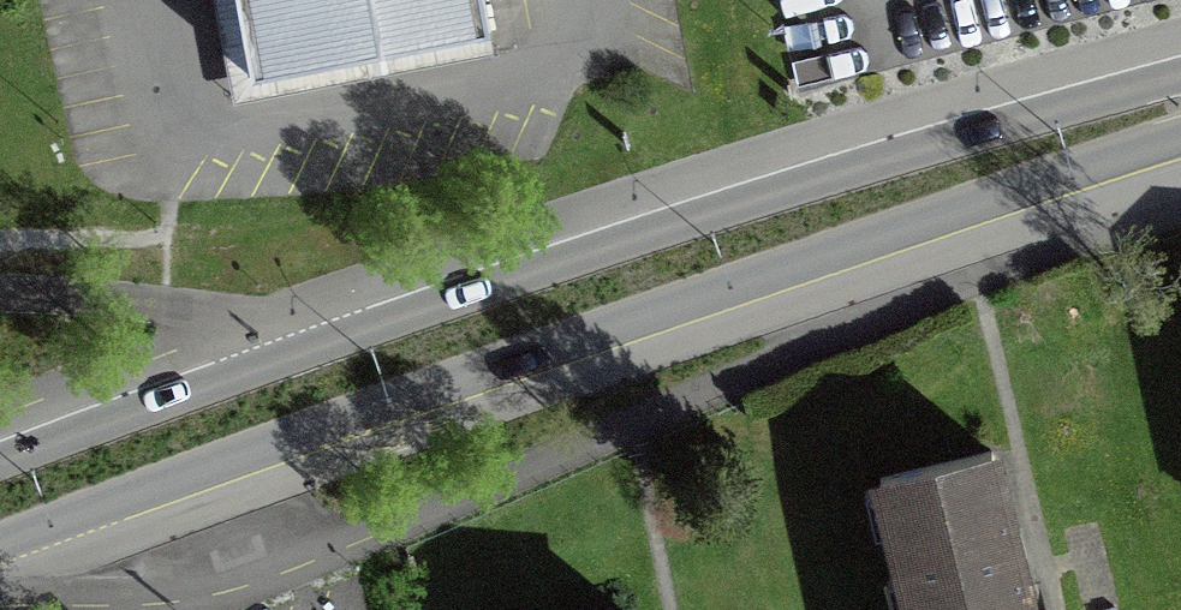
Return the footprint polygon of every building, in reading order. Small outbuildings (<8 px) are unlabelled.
[(234,98),(517,45),(508,0),(215,0),(234,98)] [(916,609),(1036,609),(1022,547),(996,441),(882,468),(916,609)]
